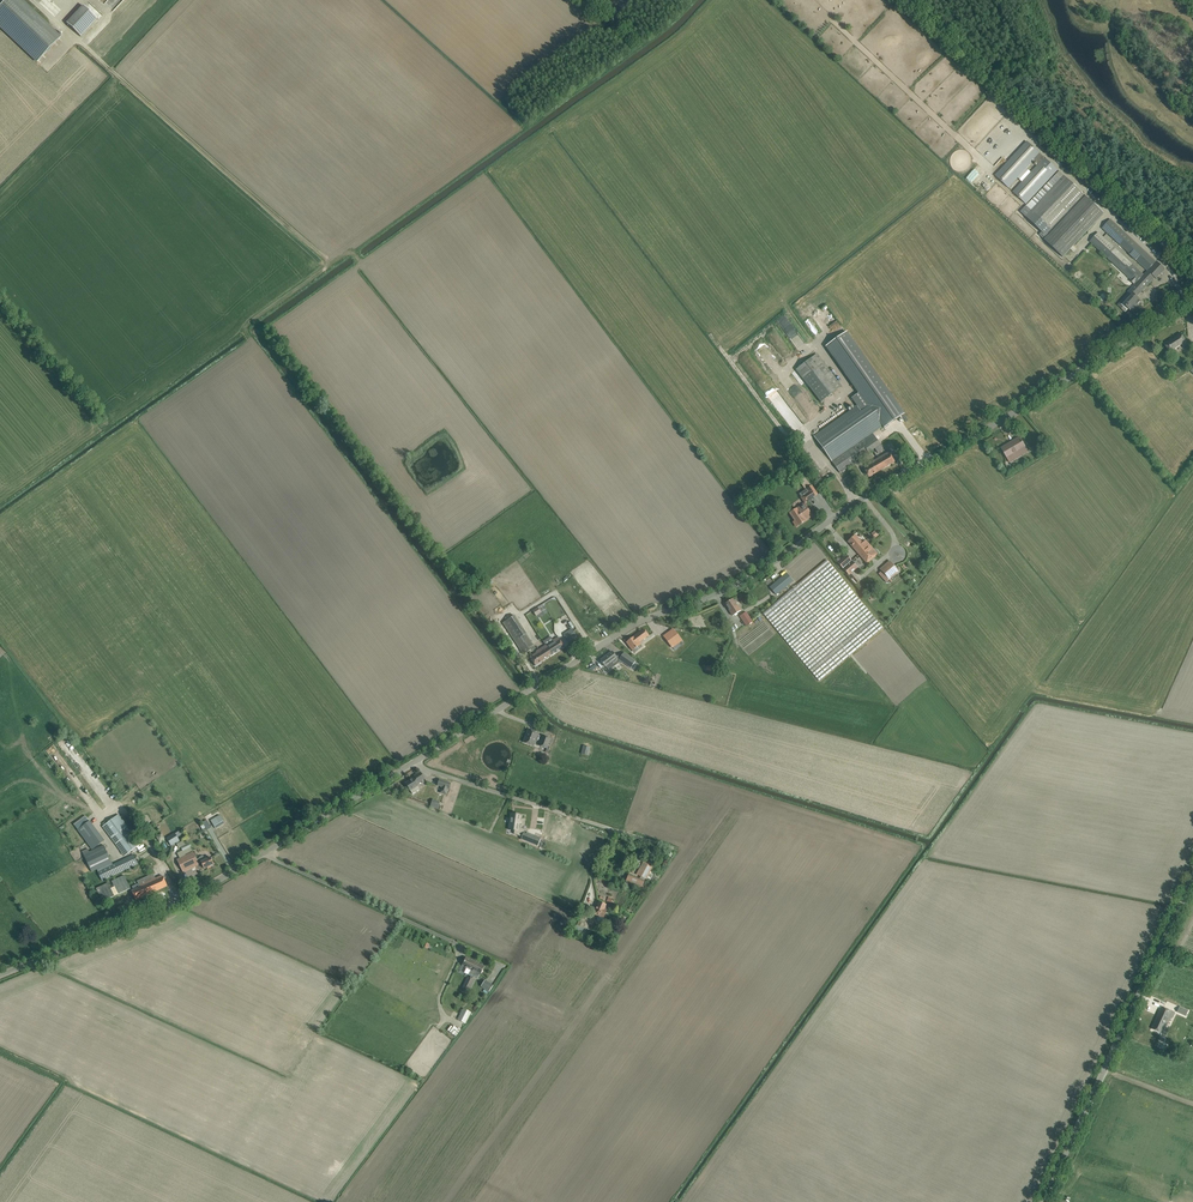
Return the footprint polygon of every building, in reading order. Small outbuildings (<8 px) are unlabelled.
[(4,2),(2,0),(0,0),(0,27),(37,62),(60,37),(21,0),(6,0),(4,2)] [(105,3),(113,11),(124,0),(108,0),(105,3)] [(134,8),(137,5),(140,8),(148,0),(132,0),(129,3),(134,8)] [(82,36),(99,18),(85,4),(68,23),(82,36)] [(1008,188),(1018,178),(1022,182),(1013,192),(1026,204),(1054,174),(1058,170),(1027,142),(995,176),(1008,188)] [(978,181),(980,183),(987,174),(980,169),(969,182),(974,186),(978,181)] [(1104,213),(1059,172),(1021,213),(1047,237),(1044,240),(1063,257),(1104,213)] [(1106,224),(1102,228),(1146,269),(1148,271),(1156,262),(1110,219),(1106,224)] [(1098,233),(1090,241),(1107,256),(1125,273),(1130,278),(1131,279),(1136,284),(1144,276),(1139,271),(1115,248),(1098,233)] [(1133,294),(1124,304),(1125,305),(1129,309),(1132,312),(1141,302),(1136,296),(1137,294),(1138,295),(1155,277),(1156,279),(1165,269),(1157,262),(1156,262),(1148,271),(1144,276),(1136,284),(1129,291),(1133,294)] [(856,407),(857,406),(875,431),(881,427),(883,429),(903,415),(845,333),(825,346),(858,393),(851,399),(856,407)] [(1173,339),(1164,344),(1170,353),(1182,345),(1184,348),(1188,345),(1181,333),(1176,336),(1177,337),(1173,340),(1173,339)] [(821,402),(841,386),(816,354),(796,370),(821,402)] [(856,407),(814,437),(831,462),(875,431),(857,406),(856,407)] [(840,474),(875,449),(878,454),(883,450),(879,445),(880,445),(872,434),(832,462),(840,474)] [(1018,453),(1026,448),(1020,437),(1001,448),(1004,453),(1004,454),(1005,454),(1010,463),(1020,456),(1018,453)] [(804,451),(798,456),(814,474),(819,469),(804,451)] [(883,469),(894,462),(889,452),(878,459),(883,469)] [(870,465),(863,469),(868,477),(883,469),(878,459),(869,464),(870,465)] [(801,497),(805,503),(813,497),(817,494),(811,485),(799,494),(801,497)] [(798,525),(812,516),(803,504),(790,513),(798,525)] [(859,555),(870,545),(865,540),(862,543),(855,536),(848,542),(852,546),(859,555)] [(870,545),(859,555),(867,563),(877,554),(870,545)] [(843,569),(846,565),(841,559),(838,563),(843,569)] [(819,681),(883,628),(826,560),(763,613),(819,681)] [(851,561),(846,565),(843,569),(849,575),(857,568),(851,561)] [(898,571),(889,561),(877,572),(880,574),(882,572),(889,580),(898,571)] [(776,595),(793,581),(786,574),(770,587),(776,595)] [(868,595),(870,600),(878,597),(876,591),(868,595)] [(733,616),(741,611),(738,606),(737,607),(732,600),(725,604),(733,616)] [(753,622),(746,612),(739,616),(746,626),(753,622)] [(521,652),(533,644),(514,615),(502,623),(521,652)] [(569,642),(577,637),(572,629),(564,634),(569,642)] [(640,642),(649,636),(644,629),(626,642),(632,651),(641,644),(640,642)] [(682,641),(673,629),(663,636),(672,648),(682,641)] [(537,653),(530,657),(535,666),(564,647),(561,642),(558,638),(537,652),(537,653)] [(606,667),(606,666),(609,670),(615,666),(613,663),(616,660),(621,663),(622,662),(631,668),(635,661),(624,653),(620,658),(618,656),(617,656),(616,657),(612,652),(601,661),(606,667)] [(533,746),(538,734),(528,730),(523,742),(533,746)] [(547,749),(551,739),(543,736),(539,746),(547,749)] [(78,760),(82,758),(69,738),(65,740),(78,760)] [(581,754),(588,756),(590,747),(583,746),(581,754)] [(95,772),(86,779),(100,798),(109,791),(95,772)] [(410,781),(406,784),(408,787),(407,788),(409,790),(410,790),(413,794),(420,789),(417,786),(416,784),(424,779),(420,772),(414,776),(415,778),(412,779),(409,780),(410,781)] [(451,783),(440,780),(438,786),(443,787),(441,793),(447,794),(448,789),(449,789),(451,783)] [(101,798),(108,807),(116,802),(109,792),(101,798)] [(511,814),(509,830),(514,830),(514,834),(516,834),(522,837),(521,839),(538,846),(541,838),(540,838),(525,832),(524,832),(525,830),(520,828),(521,824),(521,820),(520,820),(520,815),(511,814)] [(103,827),(124,856),(141,844),(119,815),(103,827)] [(219,815),(210,821),(216,829),(224,823),(219,815)] [(211,828),(206,820),(202,823),(207,830),(211,828)] [(104,840),(89,821),(77,830),(92,849),(104,840)] [(562,823),(559,834),(565,835),(568,825),(562,823)] [(156,836),(160,843),(166,839),(162,833),(156,836)] [(175,834),(167,839),(171,845),(179,840),(175,834)] [(181,847),(184,854),(191,850),(188,844),(181,847)] [(111,863),(103,846),(83,855),(91,872),(111,863)] [(142,861),(151,857),(149,852),(140,856),(142,861)] [(193,852),(177,860),(183,872),(199,864),(198,863),(201,862),(204,869),(214,864),(211,857),(205,860),(204,856),(199,858),(200,859),(197,860),(193,852)] [(629,875),(626,882),(641,888),(644,881),(644,879),(651,882),(656,870),(652,868),(654,865),(649,862),(653,854),(649,852),(645,860),(644,859),(639,870),(642,871),(640,876),(641,877),(640,879),(629,875)] [(112,865),(98,871),(98,872),(102,880),(102,881),(138,864),(133,855),(112,865)] [(134,890),(132,892),(133,895),(136,900),(167,886),(165,881),(162,875),(152,880),(151,876),(145,879),(147,882),(138,886),(138,885),(133,887),(134,890)] [(601,921),(602,920),(606,910),(604,909),(606,905),(599,902),(594,914),(598,915),(597,918),(597,919),(601,921)] [(573,933),(587,939),(591,931),(583,928),(584,924),(578,921),(573,933)] [(480,975),(484,967),(466,958),(462,966),(471,970),(469,975),(472,977),(472,976),(478,979),(480,975)] [(474,980),(468,977),(462,990),(467,993),(474,980)] [(480,987),(488,993),(493,986),(485,980),(480,987)] [(1182,1012),(1192,1017),(1192,1009),(1185,1006),(1182,1012)] [(1163,1007),(1152,1029),(1161,1033),(1166,1035),(1167,1033),(1168,1032),(1167,1032),(1168,1032),(1168,1031),(1168,1030),(1169,1030),(1165,1028),(1165,1027),(1166,1025),(1166,1024),(1166,1023),(1169,1015),(1170,1014),(1170,1015),(1171,1012),(1171,1011),(1168,1010),(1163,1007)] [(457,1020),(465,1024),(471,1013),(463,1009),(457,1020)] [(453,1024),(449,1031),(458,1036),(462,1030),(453,1024)]
